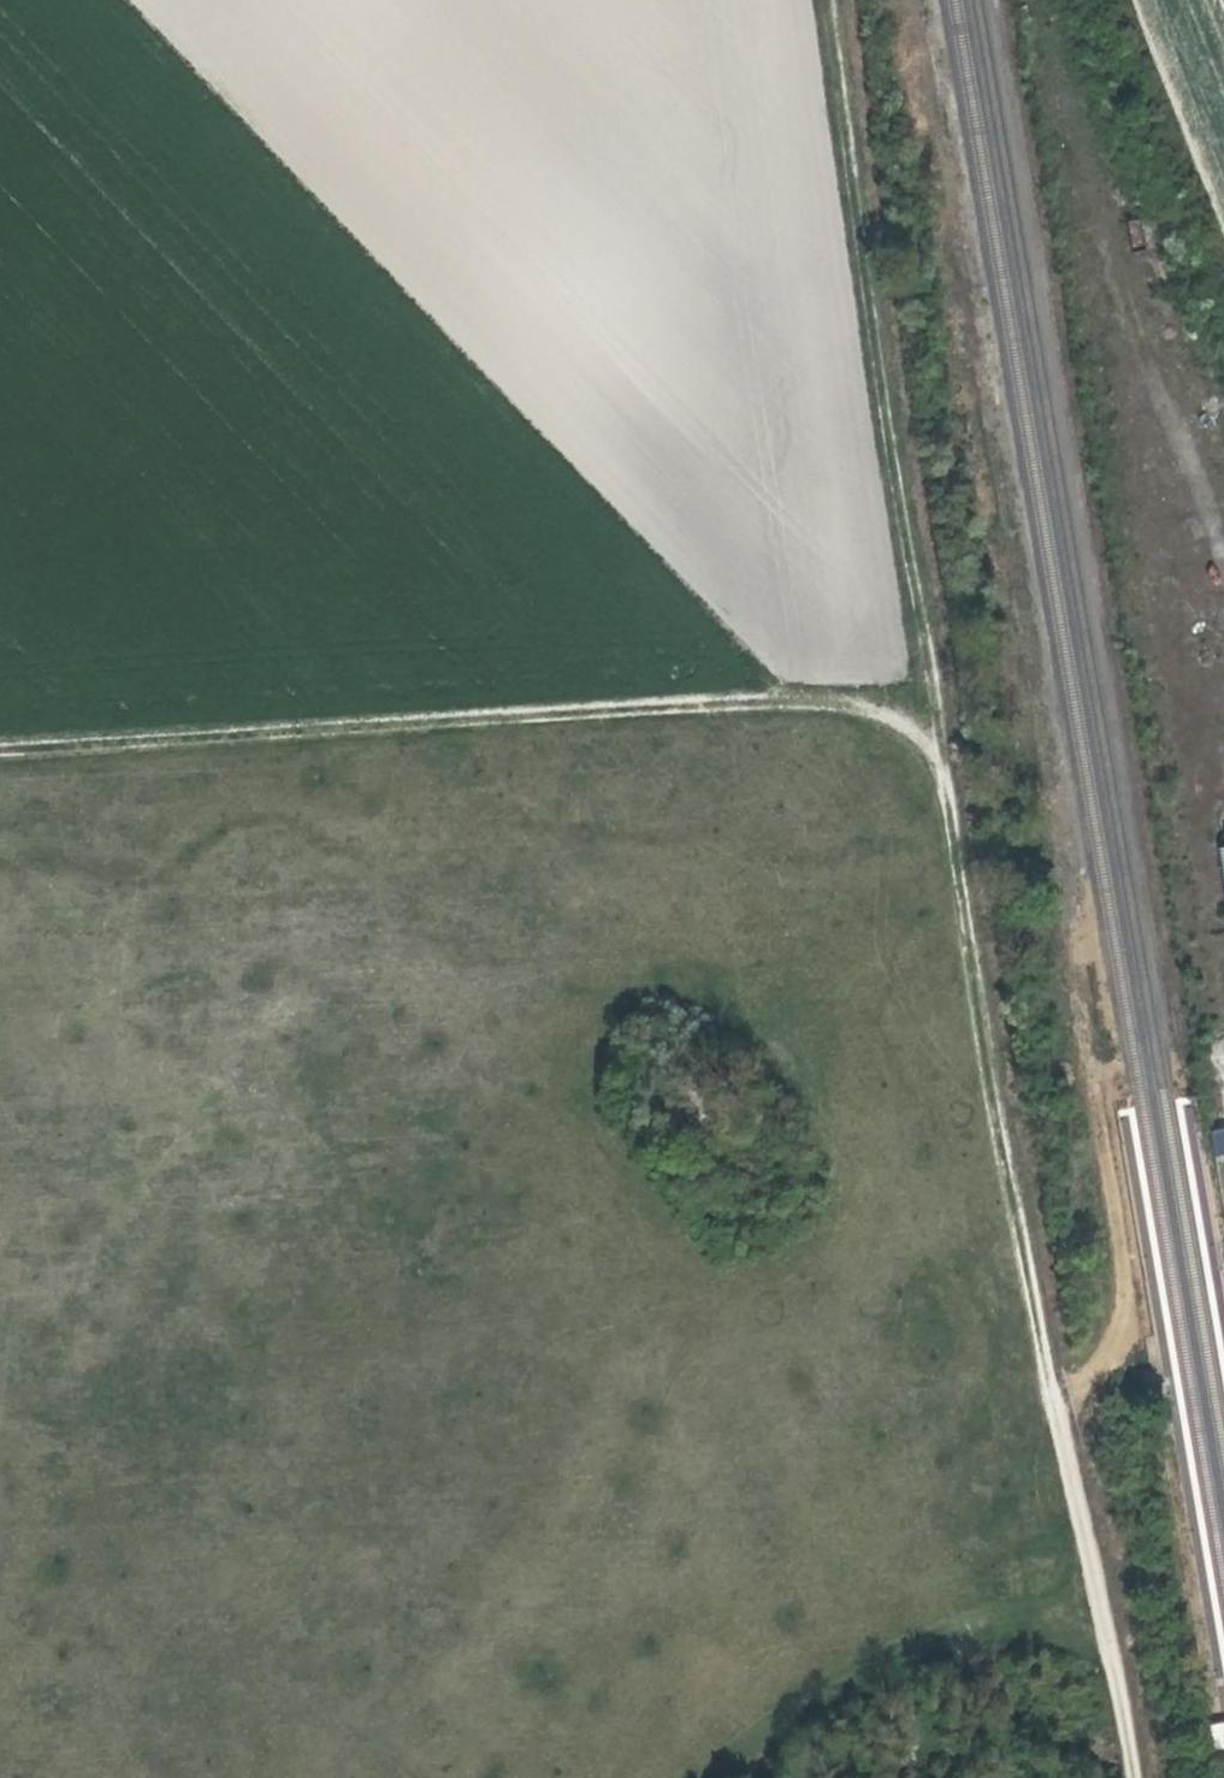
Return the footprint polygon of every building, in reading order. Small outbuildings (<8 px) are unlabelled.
[(1216,854),(1223,903),(1223,852),(1216,854)] [(1210,1130),(1214,1155),(1223,1153),(1223,1127),(1210,1130)]
